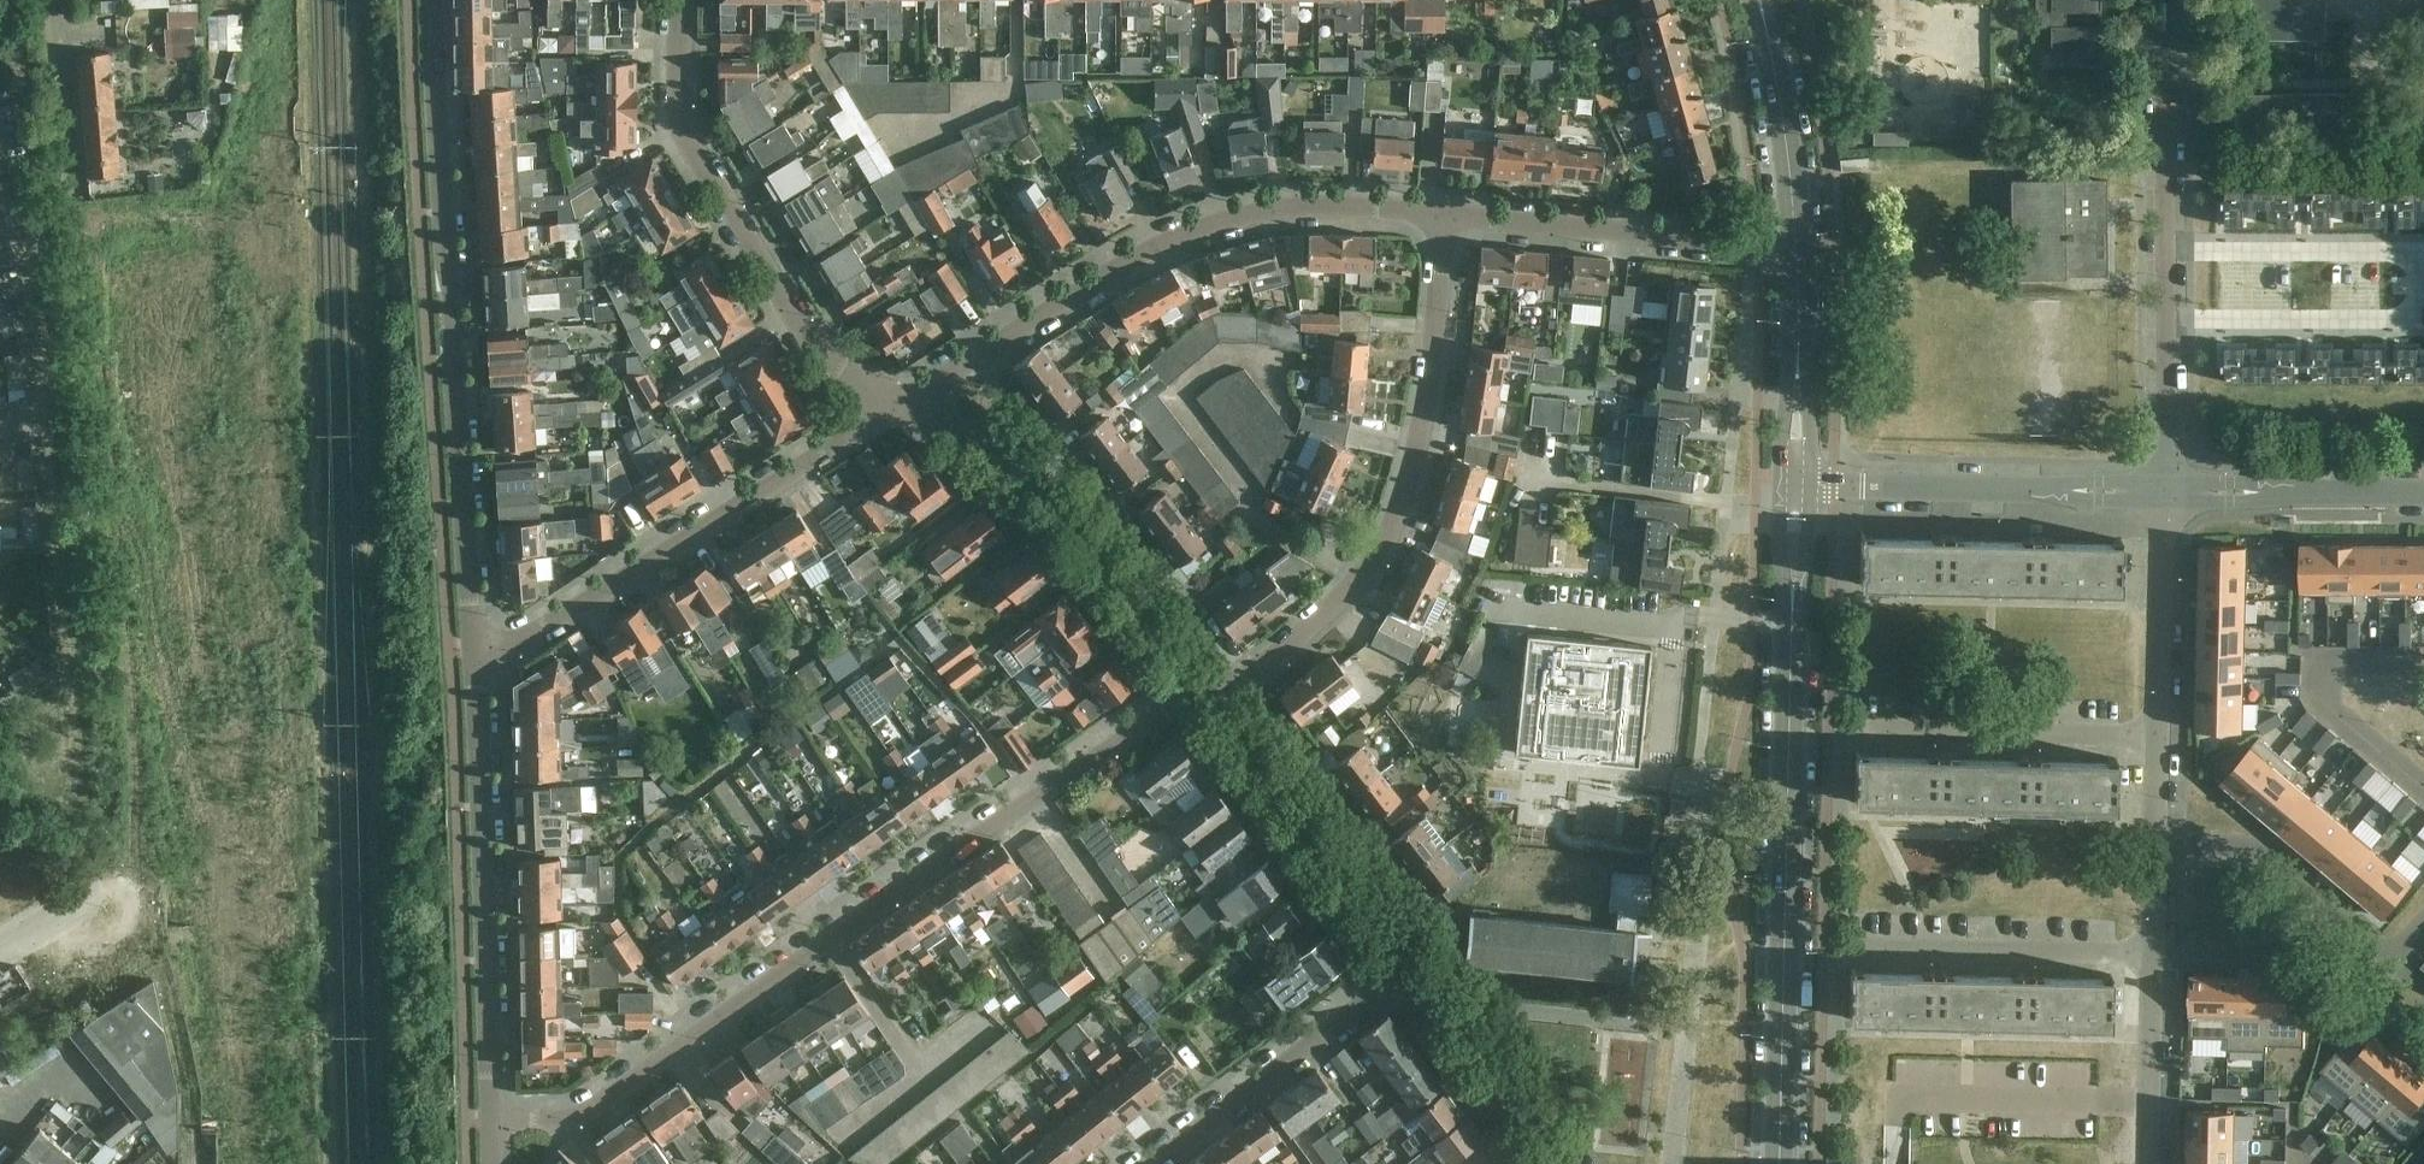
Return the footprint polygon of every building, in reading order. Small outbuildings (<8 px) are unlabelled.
[(507,0),(455,0),(455,10),(492,10),(507,10),(507,0)] [(548,25),(561,25),(561,7),(563,7),(563,0),(548,0),(548,25)] [(577,53),(590,53),(590,49),(590,35),(590,27),(591,27),(591,8),(592,8),(592,0),(577,0),(577,53)] [(620,7),(621,7),(621,27),(629,27),(629,30),(634,30),(634,27),(635,26),(635,0),(620,0),(620,7)] [(721,29),(735,29),(736,1),(751,1),(751,0),(721,0),(721,29)] [(751,1),(768,1),(768,29),(781,29),(781,12),(781,0),(751,0),(751,1)] [(781,12),(795,12),(795,30),(815,29),(815,43),(804,49),(807,54),(821,45),(821,44),(821,0),(781,0),(781,12)] [(847,1),(847,11),(847,27),(860,27),(860,0),(847,0),(847,1)] [(876,27),(889,27),(888,0),(876,0),(876,27)] [(889,27),(889,38),(901,38),(901,0),(888,0),(889,27)] [(941,45),(954,45),(953,0),(941,0),(941,45)] [(954,45),(966,45),(966,11),(960,11),(960,1),(966,1),(966,0),(953,0),(954,45)] [(981,22),(994,22),(994,0),(981,0),(981,22)] [(1046,4),(1053,4),(1053,15),(1046,15),(1046,37),(1059,37),(1059,30),(1059,0),(1046,0),(1046,4)] [(1059,30),(1071,30),(1071,15),(1065,15),(1065,4),(1073,4),(1073,0),(1059,0),(1059,30)] [(1087,30),(1087,42),(1100,42),(1100,17),(1102,17),(1102,0),(1087,0),(1087,30)] [(1137,4),(1144,4),(1144,15),(1138,15),(1138,30),(1151,30),(1151,0),(1137,0),(1137,4)] [(1165,4),(1173,4),(1173,15),(1167,15),(1167,44),(1179,44),(1179,0),(1165,0),(1165,4)] [(1179,44),(1180,68),(1189,68),(1189,44),(1192,44),(1192,0),(1179,0),(1179,44)] [(1227,31),(1231,31),(1241,31),(1241,0),(1227,0),(1227,31)] [(1256,7),(1266,7),(1272,12),(1272,41),(1285,41),(1285,0),(1256,0),(1256,7)] [(1285,41),(1285,42),(1298,42),(1298,5),(1298,0),(1285,0),(1285,41)] [(1348,0),(1319,0),(1319,17),(1335,17),(1335,31),(1348,31),(1348,0)] [(1348,31),(1360,31),(1360,16),(1362,16),(1363,1),(1377,1),(1377,0),(1348,0),(1348,31)] [(1377,1),(1391,1),(1391,31),(1405,31),(1425,31),(1424,0),(1377,0),(1377,1)] [(1445,0),(1424,0),(1425,31),(1445,31),(1445,0)] [(1635,19),(1643,16),(1644,17),(1671,10),(1670,9),(1668,0),(1639,0),(1641,7),(1632,9),(1635,19)] [(2035,29),(2036,29),(2036,27),(2050,27),(2050,56),(2100,56),(2100,27),(2065,26),(2065,12),(2100,12),(2100,0),(2035,0),(2035,29)] [(2251,40),(2285,40),(2328,40),(2327,2),(2321,1),(2321,0),(2251,0),(2251,40)] [(1494,1),(1485,1),(1485,15),(1494,15),(1494,1)] [(1504,1),(1494,1),(1494,15),(1504,15),(1504,1)] [(224,5),(224,42),(259,42),(259,5),(224,5)] [(1676,7),(1670,9),(1671,10),(1644,17),(1643,16),(1635,19),(1634,19),(1643,49),(1685,37),(1676,7)] [(492,10),(455,10),(455,37),(532,36),(532,10),(520,11),(520,25),(509,25),(509,24),(491,24),(492,10)] [(621,34),(606,34),(606,49),(634,49),(634,34),(621,34)] [(721,50),(748,50),(751,50),(751,34),(722,34),(721,50)] [(533,49),(532,36),(455,37),(456,64),(492,63),(492,62),(509,62),(508,49),(533,49)] [(1693,66),(1685,37),(1643,49),(1651,78),(1693,66)] [(1628,43),(1617,46),(1619,55),(1630,52),(1628,43)] [(830,59),(821,45),(807,54),(805,55),(787,66),(784,68),(790,78),(814,64),(831,94),(834,92),(833,91),(846,84),(845,82),(830,59)] [(1206,71),(1218,71),(1218,48),(1206,48),(1206,71)] [(1231,48),(1218,48),(1218,71),(1231,71),(1231,48)] [(1374,50),(1355,50),(1354,73),(1374,74),(1374,50)] [(842,51),(830,59),(845,82),(860,79),(860,67),(860,51),(842,51)] [(78,56),(83,114),(115,110),(110,52),(78,56)] [(1633,61),(1630,52),(1619,55),(1622,64),(1633,61)] [(787,55),(787,66),(805,55),(787,55)] [(981,56),(981,80),(981,81),(1006,81),(1005,56),(981,56)] [(569,58),(540,58),(542,65),(548,93),(568,92),(597,91),(636,91),(636,63),(597,63),(597,74),(569,74),(569,58)] [(1148,59),(1125,58),(1125,72),(1148,73),(1148,59)] [(721,106),(765,80),(768,78),(765,73),(758,73),(758,60),(719,60),(719,79),(721,79),(721,106)] [(492,63),(456,64),(456,91),(462,90),(472,90),(493,89),(493,88),(509,88),(509,62),(492,62),(492,63)] [(536,67),(535,62),(526,62),(527,88),(541,88),(536,67)] [(1278,77),(1278,63),(1256,64),(1256,77),(1278,77)] [(542,65),(536,67),(541,88),(543,94),(548,93),(542,65)] [(1701,96),(1693,66),(1651,78),(1627,84),(1631,98),(1655,92),(1659,107),(1701,96)] [(1164,173),(1170,187),(1198,176),(1186,143),(1205,136),(1194,106),(1193,77),(1153,79),(1155,107),(1171,107),(1178,126),(1145,139),(1152,157),(1151,157),(1158,176),(1164,173)] [(1278,77),(1256,77),(1262,117),(1233,121),(1227,129),(1233,171),(1269,166),(1264,134),(1284,131),(1278,77)] [(1349,77),(1348,95),(1347,107),(1348,108),(1362,109),(1365,77),(1349,77)] [(879,80),(860,79),(845,82),(846,84),(863,113),(866,118),(879,111),(879,80)] [(774,96),(765,80),(721,106),(720,106),(721,107),(741,139),(741,140),(741,141),(742,140),(742,141),(774,122),(773,121),(774,121),(763,103),(774,96)] [(893,80),(882,80),(879,80),(879,111),(893,111),(893,80)] [(908,80),(893,80),(893,111),(908,112),(908,80)] [(915,80),(908,80),(908,112),(922,112),(922,80),(915,80)] [(937,80),(922,80),(922,112),(937,112),(937,80)] [(951,80),(937,80),(937,112),(951,112),(951,80)] [(1426,80),(1426,83),(1425,96),(1424,110),(1440,111),(1442,81),(1426,80)] [(863,113),(846,84),(833,91),(834,92),(843,109),(830,118),(837,129),(863,113)] [(544,100),(543,94),(541,88),(527,88),(509,88),(493,88),(493,89),(472,90),(474,118),(515,115),(514,101),(529,100),(544,100)] [(637,91),(636,91),(597,91),(597,103),(568,103),(568,118),(568,119),(636,119),(637,119),(637,91)] [(1955,93),(1955,111),(1967,111),(1967,94),(1955,93)] [(2368,94),(2270,94),(2246,94),(2246,130),(2368,130),(2368,94)] [(223,95),(203,104),(209,118),(229,109),(223,95)] [(1348,95),(1332,95),(1332,121),(1305,121),(1305,137),(1305,161),(1343,161),(1343,133),(1342,133),(1342,121),(1348,121),(1348,108),(1347,107),(1348,95)] [(1709,125),(1701,96),(1659,107),(1668,137),(1677,134),(1703,127),(1709,125)] [(1019,106),(1005,112),(1016,141),(1030,134),(1019,106)] [(1517,109),(1516,121),(1526,122),(1527,109),(1517,109)] [(1537,110),(1527,109),(1526,122),(1536,122),(1537,110)] [(115,110),(83,114),(89,178),(121,175),(115,110)] [(1016,141),(1005,112),(990,118),(1002,147),(1016,141)] [(550,119),(549,113),(515,115),(474,118),(476,146),(517,143),(516,129),(534,128),(551,126),(552,126),(549,119),(550,119)] [(866,118),(863,113),(837,129),(843,141),(856,132),(866,148),(879,141),(866,118)] [(1567,114),(1557,113),(1556,125),(1565,126),(1567,114)] [(568,119),(568,118),(550,119),(549,119),(552,126),(551,126),(553,132),(568,132),(568,135),(597,135),(597,154),(622,154),(622,146),(636,146),(636,119),(568,119)] [(1002,147),(990,118),(976,124),(987,153),(1002,147)] [(782,122),(766,132),(745,145),(759,168),(804,140),(797,130),(790,134),(782,122)] [(987,153),(976,124),(961,130),(964,138),(973,159),(976,158),(987,153)] [(1717,175),(1703,127),(1677,134),(1690,182),(1717,175)] [(1443,136),(1443,140),(1440,164),(1490,169),(1493,141),(1494,132),(1465,129),(1464,138),(1443,136)] [(1494,132),(1493,141),(1490,169),(1490,175),(1520,178),(1524,135),(1494,132)] [(1908,132),(1874,132),(1874,145),(1908,145),(1908,132)] [(1555,138),(1524,135),(1520,178),(1551,181),(1552,174),(1555,147),(1555,138)] [(1375,137),(1375,140),(1374,151),(1373,164),(1411,167),(1414,140),(1375,137)] [(973,159),(964,138),(950,144),(962,173),(970,168),(971,170),(980,165),(976,158),(973,159)] [(1647,153),(1658,150),(1655,140),(1644,143),(1647,153)] [(558,153),(555,141),(535,142),(517,143),(476,146),(478,173),(533,170),(532,155),(558,153)] [(894,167),(879,141),(866,148),(884,176),(884,177),(896,170),(894,167)] [(962,173),(950,144),(937,149),(950,180),(962,173)] [(1137,179),(1118,146),(1103,154),(1098,152),(1088,158),(1087,163),(1090,168),(1076,176),(1091,202),(1095,200),(1105,218),(1132,203),(1123,187),(1137,179)] [(1604,152),(1555,147),(1552,174),(1602,179),(1604,152)] [(950,180),(937,149),(924,155),(937,187),(950,180)] [(937,187),(924,155),(910,161),(925,195),(933,190),(937,187)] [(797,156),(784,163),(764,176),(779,201),(822,175),(830,170),(823,158),(805,169),(797,156)] [(653,160),(633,173),(608,188),(610,192),(603,195),(609,205),(627,194),(634,205),(668,184),(653,160)] [(925,195),(910,161),(894,167),(896,170),(913,199),(914,201),(925,195)] [(554,181),(553,168),(533,170),(478,173),(479,201),(534,198),(534,197),(533,183),(554,181)] [(591,168),(567,183),(570,194),(571,198),(593,186),(600,182),(591,168)] [(913,199),(896,170),(884,177),(884,176),(880,179),(881,182),(872,187),(887,211),(896,205),(898,207),(899,207),(899,208),(913,199)] [(845,201),(830,174),(814,185),(781,205),(797,230),(842,203),(845,201)] [(2064,179),(2040,179),(2011,180),(2011,181),(2012,181),(2013,276),(2012,276),(2012,278),(2065,278),(2065,276),(2107,276),(2106,198),(2106,180),(2064,181),(2064,179)] [(682,208),(668,184),(634,205),(613,218),(620,230),(641,217),(648,228),(682,208)] [(600,198),(593,186),(571,198),(577,220),(603,203),(600,198)] [(1034,231),(1038,228),(1050,249),(1049,249),(1049,250),(1073,236),(1073,235),(1072,236),(1062,220),(1049,200),(1044,203),(1034,187),(1023,194),(1032,210),(1024,215),(1032,227),(1034,231)] [(2297,189),(2262,190),(2262,208),(2279,208),(2279,225),(2297,225),(2297,189)] [(953,223),(933,190),(925,195),(914,201),(930,227),(934,233),(935,233),(936,234),(953,223)] [(2262,190),(2227,190),(2227,225),(2245,225),(2245,208),(2262,208),(2262,190)] [(2349,190),(2314,190),(2314,225),(2332,225),(2332,208),(2349,208),(2349,190)] [(2384,190),(2349,190),(2349,208),(2366,208),(2366,225),(2384,225),(2384,190)] [(2400,190),(2400,225),(2418,225),(2418,208),(2423,208),(2423,190),(2400,190)] [(571,198),(570,194),(534,197),(534,198),(479,201),(481,229),(522,226),(521,210),(559,208),(560,224),(578,223),(577,220),(571,198)] [(930,227),(914,201),(913,199),(899,208),(916,237),(930,227)] [(853,221),(842,203),(797,230),(811,254),(854,228),(851,223),(853,221)] [(696,231),(682,208),(648,228),(655,239),(643,246),(650,258),(696,231)] [(967,250),(968,252),(977,265),(980,263),(993,285),(992,285),(993,286),(1016,272),(1015,271),(1014,271),(1010,264),(1023,256),(1012,239),(1005,227),(987,238),(977,222),(965,230),(975,245),(967,250)] [(578,223),(560,224),(558,224),(542,225),(528,225),(522,226),(481,229),(483,259),(524,256),(530,256),(529,241),(543,240),(543,241),(559,241),(581,239),(582,238),(582,236),(578,223)] [(2,227),(0,227),(0,244),(8,240),(2,227)] [(601,245),(594,229),(582,236),(582,238),(581,239),(584,257),(584,261),(596,255),(596,254),(602,251),(600,247),(601,245)] [(1342,235),(1310,234),(1308,267),(1310,267),(1310,279),(1329,278),(1328,314),(1329,314),(1339,314),(1339,310),(1340,268),(1342,252),(1342,235)] [(1303,267),(1305,235),(1291,236),(1294,266),(1303,267)] [(1376,236),(1342,235),(1342,252),(1340,268),(1361,269),(1360,285),(1373,286),(1376,236)] [(861,236),(837,250),(816,262),(831,287),(863,268),(865,266),(857,253),(867,246),(861,236)] [(1280,268),(1271,237),(1239,246),(1248,278),(1252,293),(1290,282),(1286,266),(1280,268)] [(8,240),(0,244),(0,264),(16,256),(8,240)] [(1248,278),(1239,246),(1206,255),(1215,287),(1248,278)] [(1515,250),(1481,246),(1478,280),(1512,283),(1515,250)] [(1563,254),(1515,250),(1512,283),(1545,286),(1543,300),(1558,301),(1563,254)] [(724,276),(709,251),(676,271),(683,283),(660,297),(668,310),(724,276)] [(1609,259),(1563,254),(1558,301),(1604,306),(1605,291),(1609,259)] [(598,288),(596,255),(584,261),(585,275),(586,290),(598,288)] [(1202,293),(1189,262),(1171,268),(1142,285),(1160,317),(1202,293)] [(929,275),(948,305),(967,293),(948,263),(929,275)] [(918,280),(909,265),(896,273),(895,270),(873,284),(863,268),(831,287),(847,313),(856,307),(885,290),(890,296),(918,280)] [(585,275),(576,276),(558,277),(526,279),(525,266),(484,269),(486,298),(520,295),(559,292),(586,290),(585,275)] [(738,301),(724,276),(668,310),(683,334),(738,301)] [(629,332),(644,324),(621,277),(606,284),(629,332)] [(1675,283),(1672,307),(1671,320),(1710,324),(1715,288),(1675,283)] [(1160,317),(1142,285),(1113,301),(1096,312),(1104,326),(1109,332),(1119,326),(1120,325),(1118,320),(1122,317),(1131,333),(1160,317)] [(1644,287),(1625,285),(1624,296),(1625,296),(1623,314),(1642,315),(1644,287)] [(559,292),(520,295),(486,298),(488,327),(529,324),(528,309),(560,307),(559,292)] [(1612,295),(1610,312),(1623,314),(1625,296),(1624,296),(1612,295)] [(1215,296),(1205,300),(1211,315),(1221,311),(1215,296)] [(2,300),(0,301),(0,320),(9,315),(2,300)] [(1211,315),(1205,300),(1196,304),(1202,319),(1211,315)] [(738,301),(683,334),(682,335),(690,348),(696,343),(702,352),(680,366),(687,378),(721,357),(714,346),(720,343),(721,345),(753,325),(738,301)] [(899,307),(897,309),(888,314),(891,319),(871,331),(887,357),(894,352),(918,336),(909,322),(917,316),(910,304),(900,309),(899,307)] [(1371,310),(1339,310),(1339,314),(1339,331),(1369,331),(1371,310)] [(1231,311),(1221,311),(1211,315),(1218,342),(1231,341),(1231,311)] [(1245,312),(1231,311),(1231,341),(1245,341),(1245,312)] [(1258,312),(1245,312),(1245,341),(1258,341),(1258,312)] [(1279,318),(1258,312),(1258,341),(1259,341),(1272,344),(1279,318)] [(1623,314),(1610,312),(1609,330),(1622,332),(1623,314)] [(1300,313),(1300,324),(1300,330),(1310,330),(1310,314),(1300,313)] [(1320,314),(1310,314),(1310,330),(1319,330),(1320,314)] [(1328,314),(1320,314),(1319,330),(1329,331),(1329,314),(1328,314)] [(1339,314),(1329,314),(1329,331),(1339,331),(1339,314)] [(9,315),(0,320),(0,331),(4,340),(18,333),(9,315)] [(1218,342),(1211,315),(1202,319),(1190,329),(1208,350),(1218,342)] [(1292,322),(1282,319),(1279,318),(1272,344),(1285,348),(1292,322)] [(1710,324),(1671,320),(1667,351),(1707,356),(1710,324)] [(1300,324),(1292,322),(1285,348),(1301,353),(1300,330),(1300,324)] [(1111,334),(1109,332),(1104,326),(1093,335),(1099,343),(1111,334)] [(1208,350),(1190,329),(1179,338),(1198,359),(1208,350)] [(527,334),(513,335),(488,337),(490,361),(568,355),(568,354),(568,343),(528,345),(527,334)] [(1118,342),(1111,334),(1099,343),(1106,350),(1118,342)] [(1507,335),(1504,352),(1514,353),(1516,337),(1507,335)] [(1526,338),(1516,337),(1514,353),(1523,355),(1526,338)] [(1198,359),(1179,338),(1169,346),(1187,368),(1198,359)] [(1535,340),(1526,338),(1523,355),(1533,356),(1535,340)] [(1334,340),(1331,374),(1365,377),(1368,343),(1334,340)] [(766,346),(744,359),(731,367),(732,368),(728,370),(721,357),(687,378),(661,393),(665,400),(669,407),(718,377),(725,390),(716,396),(722,407),(747,392),(781,371),(766,346)] [(1061,373),(1041,346),(1014,367),(1034,394),(1061,373)] [(1187,368),(1169,346),(1159,355),(1177,377),(1187,368)] [(2245,346),(2227,346),(2227,381),(2262,381),(2262,363),(2245,363),(2245,346)] [(2279,363),(2262,363),(2262,381),(2297,381),(2297,346),(2279,346),(2279,363)] [(2332,346),(2314,346),(2314,381),(2349,381),(2349,363),(2332,363),(2332,346)] [(2366,363),(2349,363),(2349,381),(2384,381),(2384,346),(2366,346),(2366,363)] [(2400,346),(2400,381),(2423,381),(2423,363),(2418,363),(2418,346),(2400,346)] [(1473,347),(1470,362),(1465,395),(1498,400),(1503,369),(1530,374),(1533,356),(1523,355),(1514,353),(1504,352),(1473,347)] [(1656,399),(1690,403),(1692,386),(1703,387),(1707,356),(1667,351),(1664,383),(1658,383),(1656,399)] [(6,356),(7,373),(23,371),(21,354),(6,356)] [(576,367),(575,354),(568,354),(568,355),(490,361),(492,385),(531,382),(530,371),(551,369),(576,367)] [(1177,377),(1159,355),(1149,363),(1168,385),(1177,377)] [(1168,385),(1149,363),(1118,389),(1159,394),(1169,386),(1168,385)] [(1218,379),(1228,392),(1232,396),(1254,379),(1245,368),(1218,379)] [(24,388),(23,371),(7,373),(9,390),(24,388)] [(796,395),(781,371),(747,392),(758,411),(747,417),(744,412),(731,420),(738,431),(796,395)] [(1082,399),(1061,373),(1034,394),(1055,420),(1082,399)] [(652,374),(621,376),(634,416),(665,400),(661,393),(652,374)] [(1365,377),(1331,374),(1328,406),(1353,409),(1363,410),(1365,377)] [(1597,375),(1596,388),(1614,390),(1616,377),(1597,375)] [(1228,392),(1218,379),(1198,398),(1206,409),(1228,392)] [(1262,390),(1254,379),(1232,396),(1236,403),(1240,407),(1262,390)] [(1099,390),(1105,398),(1118,389),(1112,381),(1099,390)] [(1124,397),(1118,389),(1105,398),(1112,407),(1124,397)] [(1159,394),(1118,389),(1124,397),(1143,422),(1167,404),(1159,394)] [(1271,401),(1262,390),(1240,407),(1245,413),(1248,418),(1271,401)] [(532,392),(516,393),(492,394),(494,418),(600,412),(599,399),(533,404),(532,392)] [(1236,403),(1232,396),(1228,392),(1206,409),(1215,419),(1236,403)] [(811,420),(796,395),(738,431),(743,440),(767,426),(776,441),(811,420)] [(1498,400),(1465,395),(1459,428),(1468,429),(1466,445),(1498,452),(1501,453),(1516,456),(1518,447),(1521,437),(1493,432),(1498,400)] [(1529,424),(1546,426),(1549,397),(1533,395),(1529,424)] [(1566,399),(1549,397),(1546,426),(1545,431),(1562,433),(1566,399)] [(1656,399),(1645,398),(1644,415),(1629,413),(1626,440),(1680,446),(1681,431),(1683,431),(1685,431),(1686,430),(1687,429),(1688,427),(1688,426),(1688,425),(1699,426),(1701,405),(1690,403),(1656,399)] [(1279,412),(1271,401),(1248,418),(1253,424),(1257,429),(1279,412)] [(1245,413),(1240,407),(1236,403),(1215,419),(1223,430),(1245,413)] [(1321,404),(1305,403),(1301,416),(1349,427),(1353,409),(1328,406),(1321,405),(1321,404)] [(1175,415),(1167,404),(1143,422),(1152,433),(1175,415)] [(600,425),(600,412),(494,418),(496,448),(536,445),(535,427),(600,425)] [(1287,423),(1279,412),(1257,429),(1261,435),(1265,440),(1287,423)] [(1253,424),(1248,418),(1245,413),(1223,430),(1231,441),(1253,424)] [(1184,425),(1175,415),(1152,433),(1160,444),(1184,425)] [(1349,427),(1301,416),(1299,426),(1347,437),(1349,427)] [(673,462),(645,417),(636,423),(644,448),(679,503),(703,489),(685,461),(682,456),(673,462)] [(1106,417),(1099,422),(1080,437),(1100,464),(1127,443),(1106,417)] [(1296,434),(1287,423),(1265,440),(1269,446),(1278,457),(1283,464),(1285,459),(1296,434)] [(1261,435),(1257,429),(1253,424),(1231,441),(1239,452),(1261,435)] [(1192,436),(1184,425),(1160,444),(1168,455),(1192,436)] [(1269,446),(1265,440),(1261,435),(1239,452),(1247,462),(1269,446)] [(1200,447),(1192,436),(1168,455),(1170,457),(1176,465),(1200,447)] [(1322,439),(1308,469),(1339,483),(1353,453),(1322,439)] [(1680,446),(1626,440),(1621,483),(1692,491),(1694,470),(1683,468),(1683,467),(1684,466),(1683,465),(1683,463),(1682,462),(1681,461),(1679,460),(1678,460),(1680,446)] [(701,453),(716,480),(734,470),(719,443),(701,453)] [(1147,470),(1127,443),(1100,464),(1121,490),(1140,476),(1147,470)] [(1455,457),(1444,489),(1477,500),(1486,468),(1494,472),(1498,452),(1466,445),(1463,460),(1455,457)] [(605,450),(607,467),(620,460),(614,446),(605,450)] [(1278,457),(1269,446),(1247,462),(1256,473),(1278,457)] [(1208,458),(1200,447),(1176,465),(1183,474),(1184,476),(1208,458)] [(679,503),(644,448),(631,456),(645,479),(636,485),(656,518),(679,503)] [(590,468),(591,484),(608,483),(608,481),(607,482),(604,451),(589,453),(590,468)] [(55,470),(52,452),(36,454),(39,472),(55,470)] [(844,504),(832,513),(850,536),(867,524),(870,527),(880,520),(876,515),(923,477),(904,452),(883,468),(885,470),(874,479),(882,490),(870,499),(869,498),(856,508),(857,510),(851,514),(844,504)] [(1516,456),(1501,453),(1495,477),(1510,480),(1516,456)] [(16,455),(18,472),(33,470),(31,454),(16,455)] [(1176,465),(1170,457),(1157,467),(1163,476),(1176,465)] [(1283,464),(1278,457),(1256,473),(1270,492),(1272,489),(1283,464)] [(1216,468),(1208,458),(1184,476),(1192,487),(1216,468)] [(536,459),(521,460),(497,462),(499,491),(549,487),(548,481),(547,471),(547,461),(536,462),(536,459)] [(1308,469),(1285,459),(1283,464),(1272,489),(1325,514),(1339,483),(1308,469)] [(608,481),(608,483),(609,501),(613,499),(632,488),(620,460),(607,467),(608,481)] [(1183,474),(1176,465),(1163,476),(1156,482),(1162,490),(1183,474)] [(590,468),(547,471),(548,481),(549,487),(557,486),(566,486),(591,484),(590,468)] [(1225,479),(1216,468),(1192,487),(1201,497),(1225,479)] [(35,488),(33,470),(18,472),(20,490),(35,488)] [(932,471),(923,477),(876,515),(880,520),(870,527),(875,533),(897,516),(893,510),(897,507),(901,513),(909,507),(918,519),(950,494),(932,471)] [(1233,490),(1225,479),(1201,497),(1209,509),(1233,490)] [(609,503),(609,501),(608,483),(591,484),(593,503),(609,503)] [(567,497),(566,486),(557,486),(549,487),(499,491),(501,520),(540,517),(539,500),(567,497)] [(1477,500),(1444,489),(1434,521),(1443,524),(1436,538),(1468,552),(1483,558),(1489,539),(1468,530),(1477,500)] [(1242,502),(1233,490),(1209,509),(1218,520),(1228,512),(1242,502)] [(1165,492),(1158,498),(1138,513),(1159,539),(1186,519),(1165,492)] [(1281,503),(1266,496),(1262,506),(1277,512),(1281,503)] [(1690,505),(1615,497),(1610,540),(1668,546),(1670,532),(1671,532),(1672,532),(1674,531),(1675,530),(1676,529),(1676,528),(1677,527),(1677,526),(1677,525),(1688,526),(1690,505)] [(21,507),(23,523),(38,522),(37,506),(21,507)] [(1537,510),(1520,508),(1514,563),(1531,565),(1535,525),(1537,510)] [(610,510),(590,512),(592,538),(612,536),(610,510)] [(797,510),(773,526),(791,555),(801,572),(822,559),(812,543),(816,540),(797,510)] [(974,514),(959,525),(950,532),(952,534),(934,547),(928,552),(946,577),(970,559),(1002,533),(984,510),(976,516),(974,514)] [(1239,526),(1228,512),(1218,520),(1228,534),(1230,533),(1239,526)] [(850,536),(832,513),(820,522),(836,547),(850,536)] [(577,532),(576,519),(501,524),(503,556),(545,553),(544,538),(553,537),(552,533),(577,532)] [(1206,545),(1186,519),(1159,539),(1179,566),(1206,545)] [(40,540),(38,522),(23,523),(25,542),(40,540)] [(1535,525),(1531,565),(1547,566),(1552,526),(1535,525)] [(791,555),(773,526),(748,541),(767,570),(768,570),(773,578),(784,571),(779,563),(791,555)] [(1230,533),(1228,534),(1216,543),(1222,551),(1235,541),(1230,533)] [(1863,533),(1862,533),(1860,584),(1878,585),(1905,585),(1921,586),(1947,586),(1948,540),(1863,538),(1863,533)] [(1468,552),(1436,538),(1429,552),(1421,548),(1406,579),(1436,593),(1451,564),(1461,569),(1465,560),(1479,566),(1483,558),(1468,552)] [(2121,539),(2119,539),(2119,544),(2034,542),(2033,588),(2059,589),(2080,589),(2085,589),(2101,590),(2120,590),(2121,539)] [(1668,546),(1610,540),(1610,541),(1614,541),(1610,583),(1664,591),(1680,591),(1683,570),(1672,569),(1672,567),(1672,565),(1672,564),(1671,563),(1670,562),(1669,561),(1668,561),(1667,560),(1668,546)] [(2034,542),(1948,540),(1947,586),(1969,587),(1990,587),(1995,587),(2011,588),(2033,588),(2034,542)] [(767,570),(748,541),(724,556),(743,585),(757,577),(770,599),(792,584),(784,571),(773,578),(768,570),(767,570)] [(1222,551),(1223,552),(1228,560),(1242,549),(1235,541),(1222,551)] [(2202,545),(2201,572),(2247,573),(2248,546),(2239,546),(2202,545)] [(2301,591),(2327,591),(2329,591),(2329,545),(2302,545),(2301,591)] [(2329,545),(2329,591),(2327,591),(2327,602),(2356,602),(2356,591),(2355,591),(2355,545),(2329,545)] [(2381,545),(2355,545),(2355,591),(2356,591),(2379,591),(2381,591),(2381,545)] [(2381,545),(2381,591),(2379,591),(2379,596),(2408,596),(2408,591),(2407,591),(2407,545),(2381,545)] [(2407,591),(2408,591),(2423,591),(2423,545),(2407,545),(2407,591)] [(871,549),(847,566),(854,577),(857,583),(859,581),(879,567),(883,564),(871,549)] [(1289,551),(1266,569),(1239,590),(1260,616),(1287,596),(1283,592),(1316,566),(1289,551)] [(839,552),(826,560),(842,585),(854,577),(847,566),(839,552)] [(995,575),(1004,587),(990,598),(999,610),(1013,599),(1016,603),(1050,577),(1032,552),(1010,569),(1008,566),(995,575)] [(554,579),(552,557),(534,558),(503,561),(506,599),(549,596),(548,579),(554,579)] [(707,567),(682,582),(722,646),(733,639),(715,609),(728,601),(707,567)] [(888,580),(879,567),(859,581),(868,594),(888,580)] [(2267,568),(2267,578),(2279,579),(2279,569),(2267,568)] [(2279,569),(2279,579),(2291,579),(2291,569),(2279,569)] [(2201,572),(2200,598),(2246,599),(2247,573),(2201,572)] [(1379,630),(1416,647),(1423,633),(1427,627),(1433,630),(1448,599),(1436,593),(1406,579),(1391,609),(1379,630)] [(722,646),(682,582),(658,597),(679,632),(693,623),(711,652),(722,646)] [(1260,616),(1239,590),(1213,610),(1234,637),(1260,616)] [(1063,598),(1044,613),(1006,641),(1024,665),(1084,620),(1075,608),(1072,610),(1063,598)] [(2200,598),(2200,624),(2246,625),(2246,599),(2200,598)] [(640,609),(616,624),(619,629),(603,639),(616,659),(622,668),(638,693),(654,683),(651,677),(663,670),(664,672),(674,667),(672,663),(673,662),(640,609)] [(923,619),(908,631),(932,661),(947,649),(940,640),(923,619)] [(1094,633),(1084,620),(1024,665),(1043,689),(1050,698),(1076,679),(1069,670),(1100,646),(1091,635),(1094,633)] [(2360,634),(2360,622),(2349,622),(2350,634),(2360,634)] [(2412,634),(2411,622),(2401,622),(2401,634),(2412,634)] [(2200,624),(2199,650),(2245,651),(2246,625),(2200,624)] [(1416,647),(1379,630),(1371,644),(1407,665),(1416,647)] [(2266,630),(2266,641),(2278,641),(2278,631),(2266,630)] [(2278,631),(2278,641),(2290,641),(2290,631),(2278,631)] [(1594,640),(1593,640),(1527,634),(1520,701),(1515,752),(1558,757),(1558,756),(1595,760),(1595,761),(1638,765),(1651,646),(1607,642),(1607,643),(1594,641),(1594,640)] [(2302,634),(2300,634),(2300,646),(2310,646),(2310,634),(2302,634)] [(2360,634),(2350,634),(2350,646),(2360,646),(2360,634)] [(2412,634),(2401,634),(2401,646),(2412,646),(2412,634)] [(932,661),(943,675),(971,654),(960,639),(947,649),(932,661)] [(1424,640),(1419,650),(1435,657),(1439,648),(1424,640)] [(772,684),(786,675),(764,641),(750,649),(772,684)] [(609,673),(593,647),(581,655),(590,669),(578,677),(579,678),(573,682),(559,660),(539,672),(539,671),(516,686),(516,697),(561,696),(573,689),(576,693),(596,682),(609,673)] [(850,650),(825,667),(833,680),(858,663),(850,650)] [(1435,657),(1419,650),(1415,658),(1430,666),(1435,657)] [(2199,650),(2199,676),(2245,677),(2245,651),(2199,650)] [(982,668),(971,654),(943,675),(954,689),(982,668)] [(1332,655),(1306,675),(1326,702),(1353,681),(1332,655)] [(38,657),(21,666),(30,682),(46,673),(38,657)] [(868,673),(875,682),(878,687),(900,672),(890,657),(868,673)] [(1115,661),(1087,682),(1085,683),(1096,696),(1089,701),(1087,698),(1077,705),(1078,705),(1067,713),(1078,729),(1135,686),(1115,661)] [(30,682),(21,666),(7,674),(16,689),(30,682)] [(1326,702),(1306,675),(1279,696),(1300,722),(1326,702)] [(597,683),(596,682),(576,693),(573,689),(561,696),(516,697),(517,720),(559,719),(559,706),(573,705),(588,695),(593,703),(616,689),(608,676),(597,683)] [(2199,676),(2198,702),(2244,703),(2245,677),(2199,676)] [(878,687),(875,682),(857,694),(866,707),(884,694),(878,687)] [(2277,682),(2277,692),(2289,693),(2289,683),(2277,682)] [(2301,683),(2289,683),(2289,693),(2301,693),(2301,683)] [(840,693),(824,704),(835,720),(851,709),(840,693)] [(752,700),(723,718),(739,742),(768,724),(752,700)] [(2244,703),(2198,702),(2197,729),(2205,730),(2205,733),(2217,734),(2217,730),(2244,730),(2244,703)] [(822,704),(805,717),(816,734),(833,721),(822,704)] [(1354,721),(1359,729),(1360,728),(1361,729),(1373,720),(1367,711),(1354,721)] [(2269,719),(2274,728),(2284,722),(2279,713),(2269,719)] [(942,716),(935,721),(929,725),(936,734),(948,725),(942,716)] [(628,717),(618,717),(619,746),(642,744),(628,717)] [(560,741),(559,719),(517,720),(517,750),(560,749),(580,748),(580,743),(575,743),(575,741),(560,741)] [(2258,725),(2264,734),(2274,728),(2269,719),(2258,725)] [(955,734),(948,725),(936,734),(919,746),(931,763),(951,791),(974,775),(954,746),(948,738),(955,734)] [(996,739),(1020,772),(1037,761),(1013,727),(996,739)] [(1360,728),(1359,729),(1330,750),(1339,762),(1334,767),(1354,793),(1381,773),(1361,747),(1370,741),(1361,729),(1360,728)] [(2330,729),(2322,738),(2330,744),(2338,735),(2330,729)] [(977,730),(954,746),(974,775),(998,758),(977,730)] [(2223,781),(2244,799),(2281,755),(2260,737),(2233,769),(2230,767),(2225,773),(2228,775),(2223,781)] [(2322,738),(2315,747),(2322,754),(2330,744),(2322,738)] [(1136,795),(1142,803),(1153,817),(1177,799),(1169,788),(1197,766),(1177,741),(1135,774),(1146,787),(1136,795)] [(951,791),(931,763),(919,746),(903,758),(909,766),(903,771),(908,779),(928,807),(951,791)] [(560,769),(560,749),(517,750),(518,779),(581,778),(590,778),(589,767),(569,767),(569,769),(560,769)] [(884,758),(890,766),(903,758),(896,749),(884,758)] [(1857,751),(1855,802),(1873,802),(1916,804),(1942,804),(1943,758),(1858,756),(1858,751),(1857,751)] [(2281,755),(2244,799),(2264,815),(2293,780),(2301,771),(2281,755)] [(909,766),(903,758),(890,766),(896,775),(903,771),(909,766)] [(2029,761),(1943,758),(1942,804),(1963,805),(2006,806),(2028,807),(2029,761)] [(2116,758),(2114,758),(2114,763),(2029,761),(2028,807),(2053,807),(2096,809),(2115,809),(2116,758)] [(2378,769),(2370,762),(2362,771),(2370,778),(2378,769)] [(2362,771),(2354,780),(2362,787),(2370,778),(2362,771)] [(1401,799),(1381,773),(1354,793),(1374,820),(1401,799)] [(885,795),(874,778),(857,790),(863,799),(857,803),(862,811),(883,840),(906,823),(885,795)] [(928,807),(908,779),(885,795),(906,823),(928,807)] [(2293,780),(2264,815),(2284,832),(2313,797),(2293,780)] [(838,790),(844,799),(857,790),(851,781),(838,790)] [(652,784),(644,784),(646,818),(652,818),(669,801),(652,784)] [(596,786),(541,787),(517,788),(518,822),(539,820),(539,811),(581,811),(581,810),(597,810),(596,786)] [(1430,795),(1424,787),(1411,797),(1417,805),(1430,795)] [(1186,811),(1177,799),(1153,817),(1181,852),(1190,845),(1233,812),(1215,789),(1186,811)] [(863,799),(857,790),(844,799),(851,808),(857,803),(863,799)] [(1436,803),(1430,795),(1417,805),(1423,813),(1436,803)] [(2417,802),(2410,795),(2402,805),(2409,811),(2417,802)] [(2313,797),(2284,832),(2303,849),(2333,814),(2313,797)] [(1685,801),(1671,799),(1669,817),(1684,819),(1685,801)] [(2402,805),(2394,814),(2402,820),(2409,811),(2402,805)] [(582,822),(581,811),(539,811),(539,820),(518,822),(518,847),(545,846),(545,855),(568,854),(567,822),(582,822)] [(883,840),(862,811),(840,827),(860,856),(883,840)] [(1252,837),(1233,812),(1190,845),(1201,859),(1192,866),(1204,882),(1187,895),(1195,906),(1233,872),(1232,871),(1223,859),(1251,837),(1252,837)] [(792,823),(798,832),(811,822),(805,814),(792,823)] [(2333,814),(2303,849),(2323,866),(2353,830),(2333,814)] [(1079,834),(1088,847),(1113,828),(1104,816),(1079,834)] [(1447,843),(1426,816),(1392,843),(1412,869),(1439,848),(1447,843)] [(834,819),(817,832),(811,836),(837,872),(860,856),(840,827),(834,819)] [(817,832),(811,822),(798,832),(805,841),(800,844),(806,851),(794,860),(814,888),(837,872),(811,836),(817,832)] [(657,836),(646,845),(655,856),(674,840),(664,827),(658,830),(657,836)] [(1123,843),(1113,828),(1088,847),(1098,861),(1123,843)] [(2353,830),(2323,866),(2343,882),(2373,847),(2353,830)] [(1018,849),(1026,860),(1049,844),(1042,833),(1018,849)] [(994,899),(1000,907),(1013,898),(1007,889),(1011,887),(1006,879),(1020,870),(1001,841),(975,859),(1000,895),(994,899)] [(1058,856),(1049,844),(1026,860),(1034,872),(1058,856)] [(746,855),(752,864),(765,855),(759,846),(746,855)] [(2373,847),(2343,882),(2363,899),(2393,864),(2373,847)] [(1459,874),(1439,848),(1412,869),(1415,873),(1413,878),(1417,883),(1422,882),(1433,896),(1440,890),(1449,901),(1482,876),(1472,864),(1459,874)] [(789,852),(772,864),(765,869),(771,876),(791,905),(814,888),(794,860),(789,852)] [(772,864),(765,855),(752,864),(759,873),(765,869),(772,864)] [(1067,868),(1058,856),(1034,872),(1043,885),(1067,868)] [(1252,856),(1232,871),(1233,872),(1195,906),(1182,917),(1196,936),(1246,897),(1255,908),(1287,883),(1269,860),(1260,867),(1252,856)] [(561,859),(544,859),(520,860),(520,889),(600,887),(600,872),(561,873),(561,859)] [(1000,895),(975,859),(950,876),(969,904),(981,896),(987,903),(994,899),(1000,895)] [(2393,864),(2363,899),(2384,917),(2414,881),(2393,864)] [(600,866),(600,872),(600,887),(614,887),(615,887),(615,865),(600,866)] [(1074,879),(1067,868),(1043,885),(1050,895),(1074,879)] [(1627,874),(1612,872),(1608,911),(1618,912),(1616,929),(1494,917),(1470,915),(1465,960),(1610,976),(1606,1011),(1638,1014),(1644,947),(1640,947),(1641,937),(1634,936),(1637,913),(1648,914),(1651,876),(1627,874)] [(1180,916),(1151,874),(1121,895),(1130,907),(1153,940),(1180,916)] [(791,905),(771,876),(748,892),(769,921),(791,905)] [(969,904),(950,876),(925,893),(945,921),(969,904)] [(701,887),(707,896),(720,887),(714,878),(701,887)] [(1082,890),(1074,879),(1050,895),(1058,906),(1082,890)] [(741,882),(731,890),(725,894),(726,896),(720,901),(746,937),(769,921),(748,892),(741,882)] [(614,916),(614,887),(600,887),(520,889),(521,918),(562,917),(562,902),(575,901),(576,902),(596,902),(597,917),(614,916)] [(725,894),(720,887),(707,896),(713,904),(708,908),(714,917),(703,925),(723,953),(746,937),(720,901),(726,896),(725,894)] [(1090,902),(1082,890),(1058,906),(1067,919),(1090,902)] [(952,932),(945,921),(925,893),(900,909),(920,938),(925,946),(927,949),(952,932)] [(1019,907),(1013,898),(1000,907),(1006,916),(1019,907)] [(1098,914),(1090,902),(1067,919),(1075,930),(1098,914)] [(1301,921),(1287,903),(1263,924),(1275,940),(1301,921)] [(1130,907),(1106,924),(1082,941),(1080,943),(1107,981),(1153,941),(1153,940),(1130,907)] [(920,938),(900,909),(876,926),(895,955),(920,938)] [(668,911),(662,915),(655,920),(662,928),(674,919),(668,911)] [(984,924),(975,911),(966,918),(975,930),(984,924)] [(1075,930),(1082,941),(1106,924),(1098,914),(1075,930)] [(988,926),(999,943),(1013,934),(1001,917),(988,926)] [(681,929),(674,919),(662,928),(668,938),(664,941),(669,949),(657,957),(677,986),(700,969),(680,941),(675,933),(681,929)] [(723,953),(703,925),(680,941),(700,969),(723,953)] [(895,955),(876,926),(850,944),(869,972),(895,955)] [(560,927),(545,927),(521,928),(522,956),(574,955),(574,927),(560,928),(560,927)] [(602,948),(608,957),(615,968),(619,965),(624,972),(643,959),(625,932),(602,948)] [(1287,966),(1256,991),(1275,1016),(1307,992),(1305,990),(1312,984),(1314,986),(1347,961),(1327,935),(1295,960),(1297,963),(1289,969),(1287,966)] [(960,944),(950,951),(961,968),(971,961),(960,944)] [(925,946),(915,952),(924,965),(933,958),(927,949),(925,946)] [(1052,970),(1069,992),(1093,975),(1076,951),(1052,970)] [(575,964),(574,955),(522,956),(523,986),(561,985),(561,961),(566,961),(566,964),(575,964)] [(1139,955),(1120,972),(1131,985),(1150,968),(1139,955)] [(590,957),(590,974),(590,985),(619,985),(619,971),(615,971),(615,968),(608,957),(590,957)] [(909,975),(900,962),(892,968),(901,981),(909,975)] [(1851,967),(1851,974),(1850,1018),(1911,1020),(1937,1021),(1938,975),(1853,973),(1853,967),(1851,967)] [(2110,1025),(2111,974),(2109,974),(2109,979),(2024,977),(2023,1023),(2048,1023),(2091,1024),(2110,1025)] [(2024,977),(1938,975),(1937,1021),(1958,1021),(2001,1022),(2023,1023),(2024,977)] [(2191,1037),(2228,1038),(2230,1038),(2231,977),(2230,977),(2230,984),(2214,983),(2214,977),(2192,976),(2192,975),(2191,975),(2190,994),(2189,994),(2189,996),(2190,996),(2190,1015),(2191,1016),(2191,1037)] [(2268,1051),(2268,1045),(2267,1045),(2269,978),(2248,978),(2248,984),(2232,984),(2232,977),(2231,977),(2230,1038),(2228,1038),(2228,1050),(2268,1051)] [(870,1014),(845,978),(831,987),(825,978),(817,984),(848,1029),(870,1014)] [(2267,1045),(2268,1045),(2306,1046),(2307,985),(2289,984),(2289,979),(2269,978),(2267,1045)] [(153,981),(70,1033),(135,1110),(127,1117),(123,1113),(99,1133),(111,1147),(145,1119),(177,1092),(153,981)] [(848,1029),(817,984),(811,988),(817,997),(803,1006),(828,1043),(848,1029)] [(562,1000),(561,985),(523,986),(523,1014),(581,1013),(581,1000),(562,1000)] [(619,1011),(629,1012),(653,1012),(653,992),(619,992),(619,1011)] [(785,1006),(776,1012),(807,1057),(828,1043),(803,1006),(791,1015),(785,1006)] [(597,1012),(581,1013),(523,1014),(524,1042),(546,1041),(546,1034),(563,1034),(563,1025),(581,1025),(581,1026),(597,1026),(597,1012)] [(807,1057),(776,1012),(770,1016),(776,1025),(764,1033),(789,1070),(807,1057)] [(652,1027),(651,1013),(627,1013),(628,1028),(652,1027)] [(1406,1038),(1388,1015),(1359,1037),(1369,1050),(1357,1059),(1365,1069),(1376,1061),(1406,1038)] [(1124,1037),(1142,1058),(1165,1089),(1187,1071),(1163,1041),(1146,1055),(1138,1045),(1144,1040),(1134,1028),(1124,1037)] [(2386,1054),(2387,1055),(2391,1050),(2374,1035),(2371,1040),(2357,1028),(2321,1070),(2351,1095),(2386,1054)] [(1009,1031),(998,1040),(1016,1062),(1030,1051),(1009,1031)] [(789,1070),(764,1033),(742,1048),(767,1085),(789,1070)] [(563,1041),(563,1034),(546,1034),(546,1041),(524,1042),(524,1069),(565,1068),(564,1056),(583,1055),(582,1041),(563,1041)] [(1423,1061),(1406,1038),(1376,1061),(1394,1084),(1423,1061)] [(593,1040),(593,1055),(617,1055),(617,1040),(593,1040)] [(1016,1062),(998,1040),(988,1048),(1005,1071),(1016,1062)] [(1113,1045),(1102,1054),(1144,1106),(1165,1089),(1142,1058),(1125,1072),(1117,1061),(1122,1057),(1113,1045)] [(0,1046),(0,1080),(2,1078),(8,1073),(15,1068),(0,1046)] [(871,1062),(888,1087),(905,1076),(905,1067),(892,1048),(871,1062)] [(1005,1071),(988,1048),(977,1057),(995,1079),(1005,1071)] [(1359,1070),(1343,1049),(1332,1058),(1348,1078),(1359,1070)] [(733,1054),(710,1070),(716,1077),(712,1080),(718,1085),(720,1084),(735,1105),(737,1104),(754,1119),(769,1102),(756,1091),(757,1090),(733,1054)] [(1102,1054),(1093,1062),(1111,1083),(1099,1093),(1123,1123),(1144,1106),(1102,1054)] [(2351,1095),(2379,1119),(2419,1073),(2403,1060),(2399,1064),(2387,1055),(2386,1054),(2351,1095)] [(995,1079),(977,1057),(967,1065),(984,1088),(995,1079)] [(1442,1086),(1423,1061),(1394,1084),(1407,1100),(1401,1104),(1398,1101),(1377,1118),(1376,1118),(1385,1130),(1384,1131),(1387,1135),(1403,1123),(1418,1111),(1414,1107),(1442,1086)] [(888,1087),(871,1062),(858,1071),(874,1096),(888,1087)] [(984,1088),(967,1065),(956,1074),(974,1096),(984,1088)] [(1339,1099),(1317,1069),(1294,1086),(1316,1116),(1339,1099)] [(858,1071),(843,1081),(860,1106),(874,1096),(858,1071)] [(2379,1119),(2409,1144),(2423,1127),(2423,1078),(2419,1073),(2379,1119)] [(974,1096),(956,1074),(945,1082),(963,1104),(974,1096)] [(843,1081),(831,1089),(848,1114),(860,1106),(843,1081)] [(1070,1081),(1061,1088),(1102,1139),(1123,1123),(1099,1093),(1082,1106),(1074,1096),(1080,1092),(1070,1081)] [(704,1117),(680,1082),(659,1097),(701,1155),(712,1148),(695,1123),(704,1117)] [(963,1104),(945,1082),(934,1091),(952,1114),(963,1104)] [(1377,1098),(1367,1084),(1357,1091),(1368,1105),(1377,1098)] [(1316,1116),(1294,1086),(1269,1105),(1290,1134),(1316,1116)] [(2213,1099),(2228,1099),(2228,1087),(2214,1087),(2213,1099)] [(2228,1087),(2228,1099),(2242,1100),(2242,1088),(2228,1087)] [(1102,1139),(1061,1088),(1051,1096),(1060,1108),(1065,1104),(1073,1114),(1056,1127),(1080,1157),(1102,1139)] [(2266,1088),(2265,1100),(2280,1101),(2280,1089),(2266,1088)] [(848,1114),(831,1089),(818,1097),(835,1123),(848,1114)] [(1463,1113),(1446,1090),(1418,1111),(1403,1123),(1411,1134),(1401,1142),(1410,1154),(1463,1113)] [(952,1114),(934,1091),(924,1099),(942,1121),(952,1114)] [(178,1123),(177,1092),(145,1119),(157,1136),(178,1123)] [(701,1155),(659,1097),(639,1111),(662,1144),(672,1137),(690,1163),(701,1155)] [(835,1123),(818,1097),(805,1106),(822,1131),(835,1123)] [(942,1121),(924,1099),(913,1107),(931,1130),(942,1121)] [(931,1130),(913,1107),(903,1116),(921,1138),(931,1130)] [(2276,1118),(2288,1118),(2288,1108),(2276,1107),(2276,1118)] [(1377,1118),(1371,1109),(1356,1120),(1371,1141),(1384,1131),(1385,1130),(1376,1118),(1377,1118)] [(718,1110),(706,1119),(705,1120),(722,1143),(740,1130),(718,1110)] [(1281,1137),(1261,1110),(1236,1129),(1256,1156),(1281,1137)] [(2189,1110),(2188,1137),(2234,1138),(2235,1111),(2189,1110)] [(615,1128),(639,1163),(656,1163),(648,1154),(658,1147),(635,1114),(615,1128)] [(1017,1123),(1051,1163),(1071,1163),(1080,1157),(1056,1127),(1039,1141),(1031,1131),(1037,1126),(1027,1115),(1017,1123)] [(921,1138),(903,1116),(892,1124),(910,1147),(921,1138)] [(1467,1117),(1410,1160),(1406,1163),(1430,1163),(1438,1157),(1444,1163),(1451,1163),(1483,1139),(1482,1138),(1483,1138),(1467,1117)] [(1340,1122),(1326,1132),(1335,1144),(1348,1135),(1340,1122)] [(179,1147),(178,1123),(157,1136),(169,1153),(179,1147)] [(961,1123),(939,1140),(959,1163),(975,1163),(972,1160),(966,1154),(978,1145),(961,1123)] [(1017,1123),(1007,1131),(1016,1142),(1022,1138),(1030,1148),(1012,1163),(1013,1163),(1051,1163),(1017,1123)] [(910,1147),(892,1124),(882,1133),(899,1155),(910,1147)] [(202,1163),(218,1163),(217,1128),(201,1129),(202,1163)] [(615,1128),(594,1143),(609,1163),(639,1163),(615,1128)] [(1236,1129),(1212,1146),(1225,1163),(1245,1163),(1256,1156),(1236,1129)] [(39,1130),(10,1163),(49,1163),(62,1149),(39,1130)] [(899,1155),(882,1133),(871,1141),(889,1163),(899,1155)] [(2311,1133),(2302,1144),(2311,1152),(2320,1141),(2311,1133)] [(765,1146),(762,1150),(778,1163),(810,1163),(776,1134),(765,1146)] [(91,1137),(79,1153),(81,1154),(75,1160),(62,1149),(49,1163),(87,1163),(93,1158),(103,1147),(91,1137)] [(2188,1137),(2188,1163),(2234,1163),(2234,1138),(2188,1137)] [(871,1141),(860,1150),(872,1163),(888,1163),(889,1163),(871,1141)] [(1212,1146),(1188,1163),(1225,1163),(1212,1146)] [(1287,1146),(1276,1154),(1284,1163),(1289,1163),(1297,1158),(1287,1146)] [(560,1149),(547,1163),(577,1163),(560,1149)] [(2337,1158),(2344,1163),(2351,1163),(2356,1158),(2345,1149),(2337,1158)] [(860,1150),(848,1159),(854,1163),(872,1163),(860,1150)]
